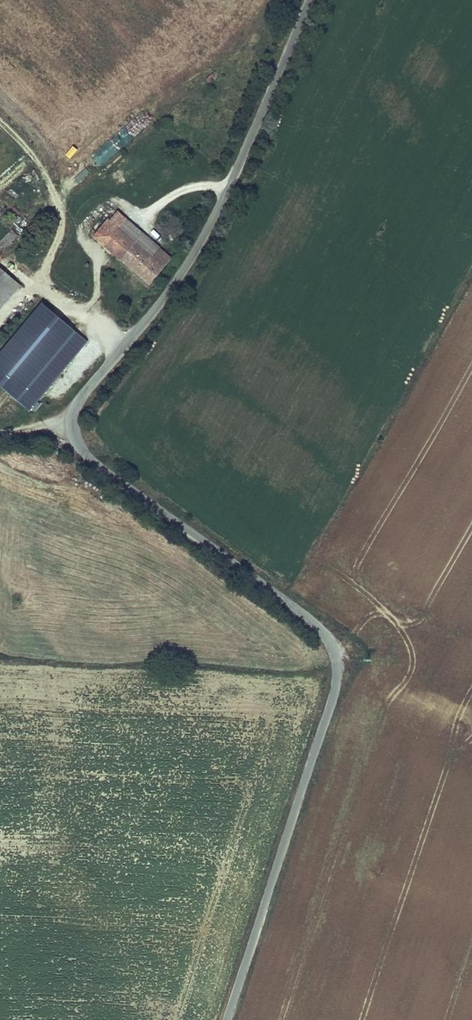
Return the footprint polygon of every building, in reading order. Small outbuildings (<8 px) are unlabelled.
[(114,212),(107,220),(153,259),(160,251),(114,212)] [(3,248),(17,235),(0,217),(0,245),(3,248)] [(94,236),(149,283),(174,253),(165,245),(160,251),(153,259),(107,220),(94,236)] [(18,286),(0,269),(0,305),(18,286)] [(29,410),(87,341),(41,303),(0,351),(0,386),(29,410)] [(52,471),(49,477),(61,483),(64,477),(52,471)]
